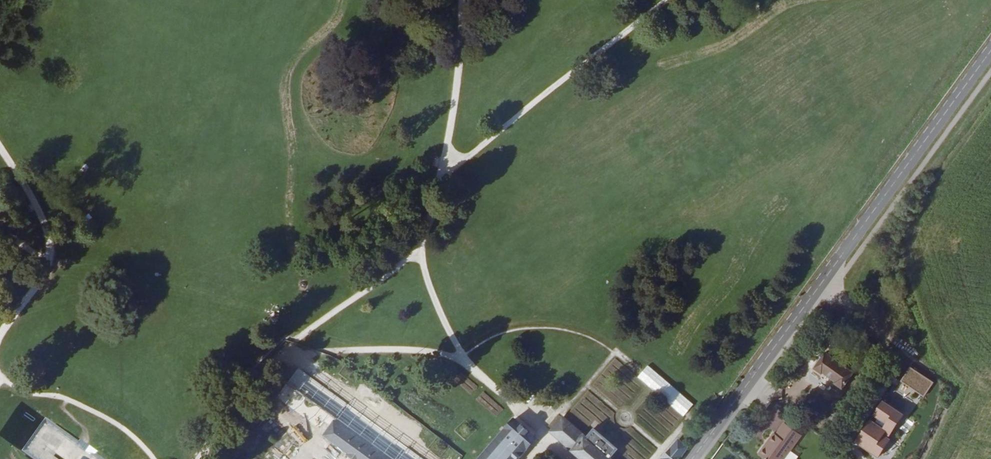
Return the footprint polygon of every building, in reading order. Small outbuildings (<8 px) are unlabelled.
[(815,349),(804,367),(827,385),(839,369),(833,364),(836,358),(826,350),(822,355),(815,349)] [(907,368),(895,392),(919,404),(931,379),(907,368)] [(768,434),(767,433),(761,441),(781,455),(805,423),(787,410),(779,422),(777,420),(771,428),(772,430),(768,434)] [(77,433),(75,436),(74,435),(73,437),(41,413),(19,444),(40,458),(104,458),(93,451),(94,449),(93,448),(95,446),(83,437),(77,433)] [(563,417),(552,431),(587,458),(617,458),(611,454),(618,445),(609,438),(594,426),(587,435),(563,417)] [(327,435),(351,451),(349,454),(356,458),(395,458),(338,419),(327,435)] [(478,458),(518,458),(535,438),(513,420),(478,458)] [(689,446),(680,438),(664,458),(680,458),(689,446)]
